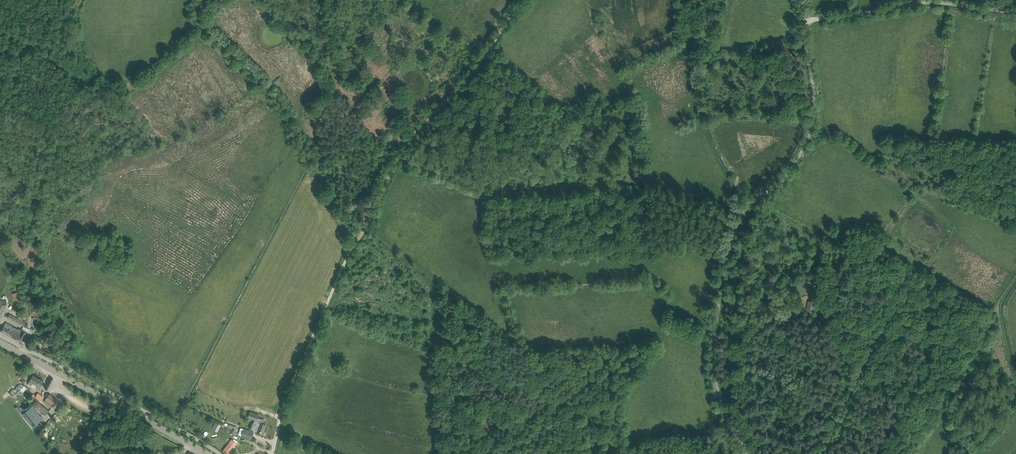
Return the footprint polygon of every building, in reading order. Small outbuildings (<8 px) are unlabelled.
[(8,318),(25,326),(27,323),(9,314),(8,318)] [(1,332),(18,341),(22,335),(20,334),(17,332),(19,329),(14,327),(14,326),(7,322),(1,332)] [(22,335),(18,341),(22,343),(28,333),(22,330),(20,334),(22,335)] [(32,341),(40,344),(42,338),(35,336),(32,341)] [(36,387),(39,389),(44,381),(33,375),(30,380),(28,383),(32,385),(31,386),(35,388),(36,387)] [(13,395),(12,396),(15,398),(21,390),(18,388),(17,389),(18,389),(15,393),(12,390),(10,392),(13,395)] [(40,401),(43,397),(38,393),(35,398),(40,401)] [(46,398),(46,399),(44,402),(50,407),(53,404),(54,405),(58,401),(49,394),(46,398)] [(34,407),(45,415),(49,410),(37,401),(34,407)] [(22,413),(26,418),(32,427),(43,420),(36,409),(34,411),(31,407),(22,413)] [(250,411),(248,417),(256,420),(257,420),(258,418),(259,415),(250,411)] [(256,420),(253,430),(257,432),(258,433),(263,434),(266,425),(263,423),(264,420),(258,418),(257,420),(256,420)] [(45,425),(50,429),(54,424),(49,420),(45,425)] [(211,428),(217,432),(221,424),(215,421),(211,428)] [(253,431),(240,427),(238,434),(251,439),(253,431)] [(226,453),(228,453),(237,443),(232,439),(223,451),(226,453)]
